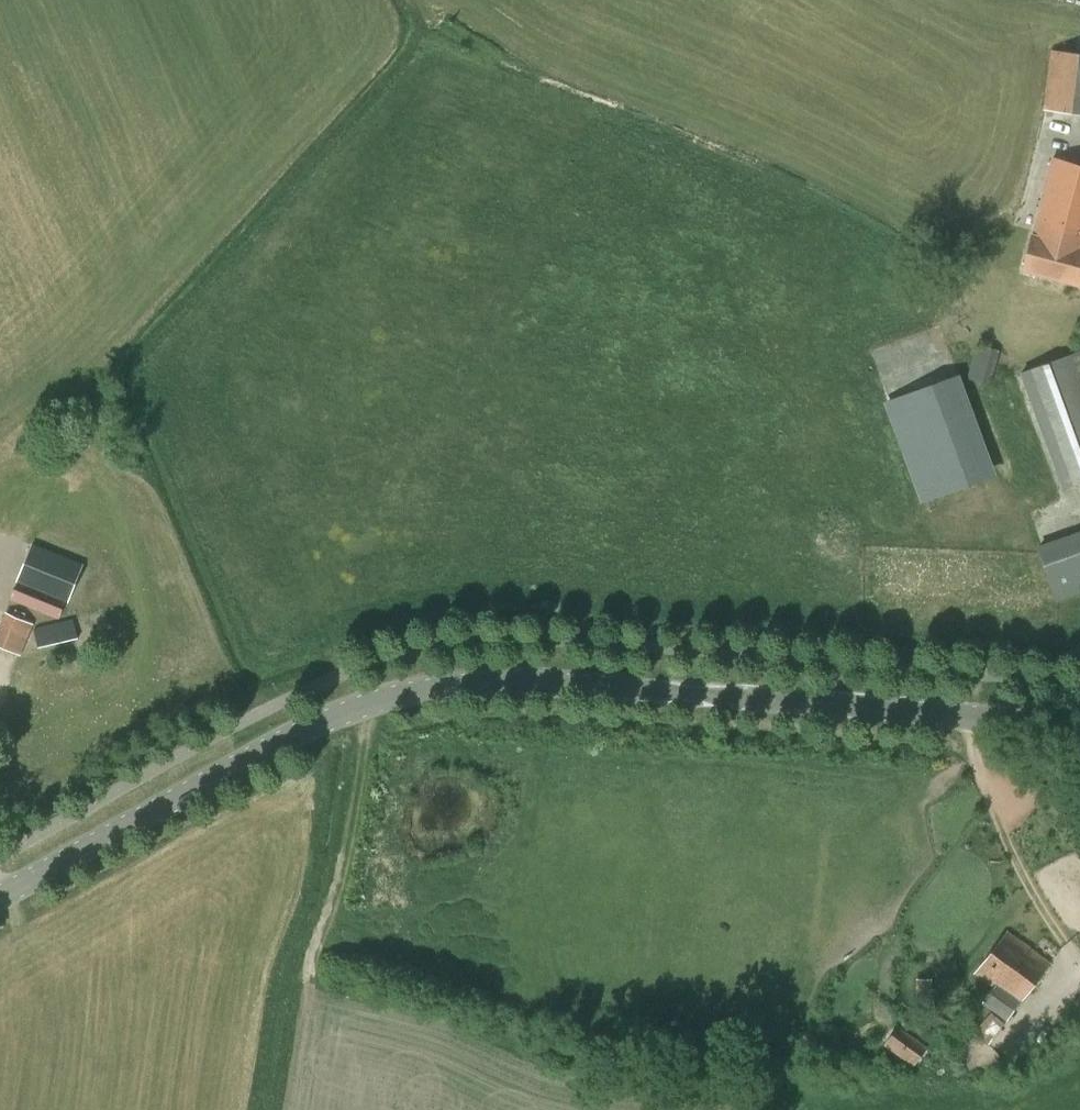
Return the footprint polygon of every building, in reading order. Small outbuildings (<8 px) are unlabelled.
[(1079,115),(1079,54),(1051,50),(1042,111),(1079,115)] [(1053,160),(1023,270),(1079,285),(1079,167),(1053,160)] [(976,344),(966,378),(989,385),(999,350),(976,344)] [(1022,376),(1065,491),(1079,485),(1079,354),(1022,376)] [(1036,548),(1055,600),(1079,591),(1079,532),(1036,548)] [(17,581),(68,601),(83,566),(32,544),(17,581)] [(5,612),(0,625),(0,646),(20,655),(33,623),(5,612)] [(77,638),(73,618),(33,628),(37,648),(77,638)] [(1006,932),(976,973),(994,986),(982,1002),(1006,1019),(1048,963),(1006,932)] [(914,1049),(921,1054),(924,1049),(897,1032),(888,1045),(908,1059),(914,1049)]
